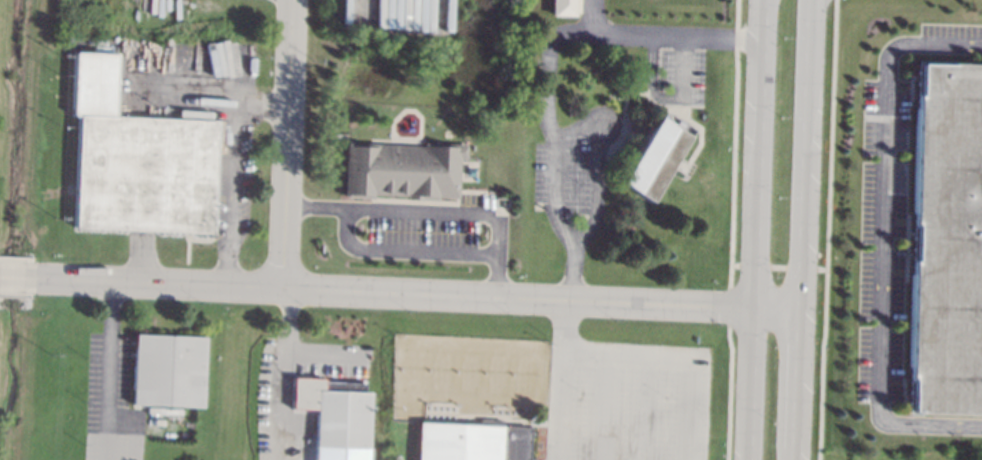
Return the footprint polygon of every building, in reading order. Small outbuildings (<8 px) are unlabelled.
[(549,16),(573,16),(574,0),(549,0),(549,16)] [(115,53),(112,115),(217,120),(212,233),(71,227),(76,115),(70,114),(72,51),(115,53)] [(917,62),(981,64),(981,413),(907,411),(917,62)] [(666,110),(661,117),(690,136),(649,200),(616,179),(662,107),(666,110)] [(467,144),(466,158),(459,158),(457,198),(371,194),(371,198),(343,197),(346,142),(423,146),(423,142),(467,144)] [(204,336),(201,407),(130,404),(133,333),(204,336)] [(366,382),(365,392),(370,392),(368,447),(315,445),(317,390),(322,390),(323,381),(366,382)] [(539,458),(539,459),(410,459),(410,455),(416,455),(417,421),(529,426),(528,458),(539,458)]
